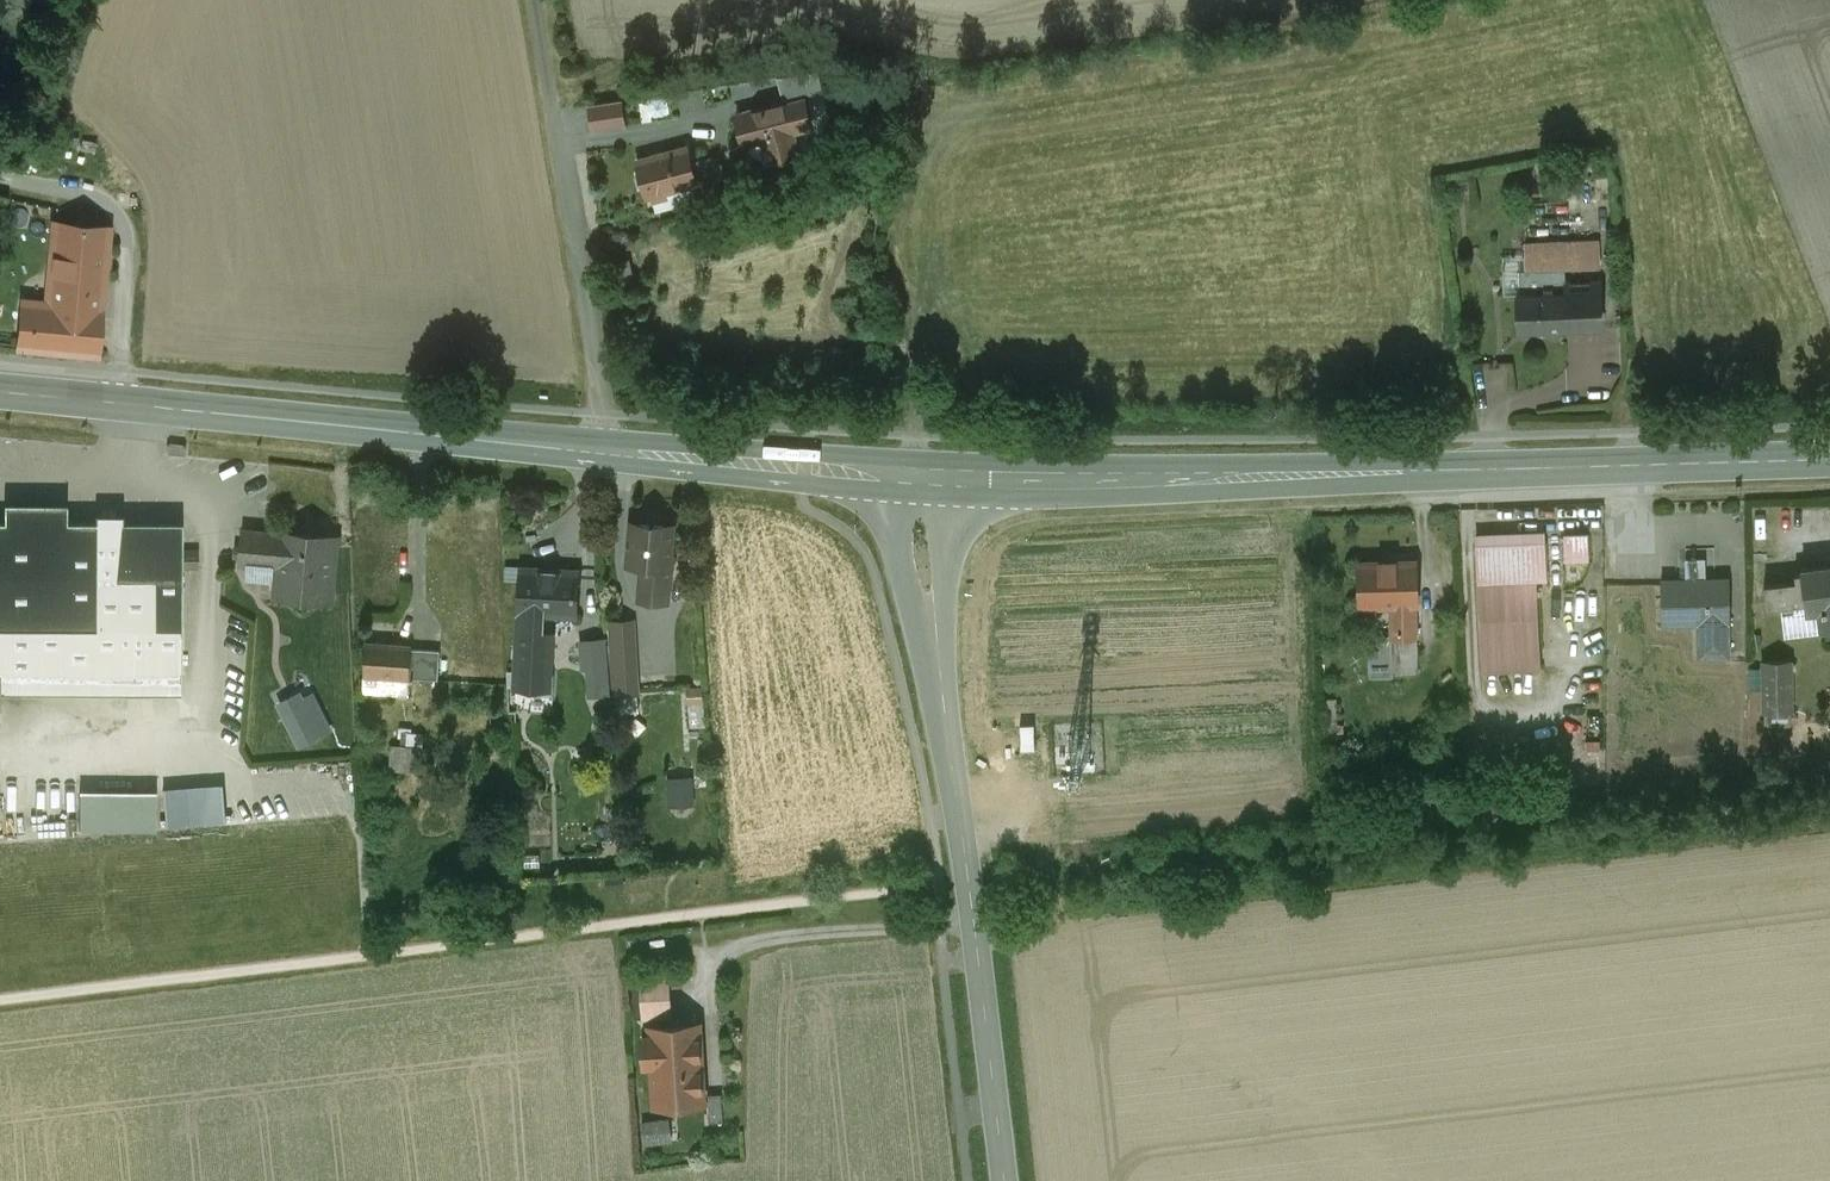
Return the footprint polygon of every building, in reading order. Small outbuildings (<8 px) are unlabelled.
[(818,69),(778,75),(784,100),(785,100),(786,102),(805,97),(805,99),(825,94),(818,69)] [(587,99),(589,126),(625,124),(623,96),(587,99)] [(784,100),(736,112),(744,142),(763,137),(767,150),(796,143),(793,129),(812,124),(805,99),(805,97),(786,102),(785,100),(784,100)] [(687,146),(638,159),(641,169),(637,172),(640,183),(645,183),(648,194),(652,192),(654,199),(667,195),(665,189),(695,181),(696,180),(691,161),(687,146)] [(713,155),(691,161),(696,180),(695,181),(698,195),(722,188),(713,155)] [(106,228),(54,223),(47,304),(99,309),(106,228)] [(1562,280),(1562,293),(1563,328),(1600,328),(1600,279),(1562,280)] [(1562,293),(1518,294),(1518,329),(1563,328),(1562,293)] [(47,304),(22,301),(19,346),(95,353),(99,309),(47,304)] [(0,525),(0,730),(5,730),(6,697),(183,699),(186,526),(72,525),(72,510),(9,509),(8,525),(0,525)] [(672,526),(630,523),(627,564),(642,565),(639,597),(667,600),(672,526)] [(1587,532),(1563,533),(1564,559),(1588,558),(1587,532)] [(343,538),(248,533),(246,569),(280,571),(278,605),(339,609),(343,538)] [(1545,541),(1475,544),(1481,671),(1541,668),(1536,580),(1547,580),(1545,541)] [(1414,561),(1360,562),(1361,605),(1390,604),(1390,638),(1391,638),(1417,637),(1414,561)] [(1801,569),(1801,572),(1794,573),(1795,580),(1764,584),(1767,607),(1805,603),(1805,610),(1819,608),(1822,628),(1829,627),(1829,566),(1801,569)] [(577,572),(521,568),(518,632),(541,634),(542,612),(575,614),(577,572)] [(1729,621),(1728,578),(1661,580),(1663,623),(1699,622),(1700,655),(1728,655),(1727,621),(1729,621)] [(633,620),(609,622),(614,693),(636,692),(634,644),(635,643),(633,620)] [(541,634),(518,632),(515,686),(532,687),(532,693),(551,694),(552,675),(547,675),(550,634),(541,634)] [(607,633),(581,635),(584,694),(610,692),(607,633)] [(1417,637),(1391,638),(1392,674),(1417,673),(1417,637)] [(411,645),(366,641),(363,675),(409,678),(411,645)] [(1790,711),(1790,659),(1764,660),(1765,711),(1790,711)] [(333,734),(310,687),(277,704),(300,750),(333,734)] [(1336,698),(1323,699),(1324,731),(1336,731),(1336,698)] [(392,768),(414,769),(414,743),(392,742),(392,768)] [(685,771),(657,772),(658,795),(687,793),(685,771)] [(225,784),(162,789),(165,827),(228,822),(225,784)] [(158,790),(78,792),(79,830),(159,828),(158,790)] [(671,1017),(670,972),(638,973),(640,1018),(671,1017)] [(697,1024),(651,1027),(656,1104),(702,1101),(697,1024)] [(721,1094),(707,1095),(709,1122),(723,1122),(721,1094)] [(644,1142),(672,1140),(670,1115),(642,1118),(644,1142)]
